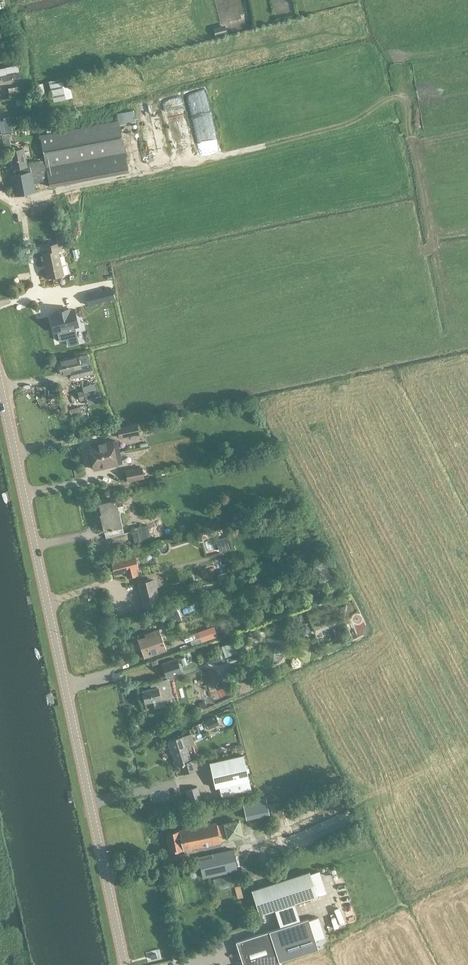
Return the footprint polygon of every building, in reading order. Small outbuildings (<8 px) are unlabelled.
[(225,24),(214,27),(216,35),(227,32),(225,24)] [(14,86),(8,87),(9,98),(0,100),(0,107),(0,108),(11,107),(11,106),(29,103),(26,84),(27,84),(27,80),(24,70),(11,72),(14,86)] [(55,78),(55,82),(50,84),(54,100),(72,96),(67,79),(67,75),(55,78)] [(10,151),(13,168),(15,168),(16,174),(9,175),(13,196),(35,191),(34,183),(48,180),(50,186),(128,169),(120,125),(136,122),(133,110),(117,113),(118,120),(40,135),(45,160),(29,163),(30,165),(26,166),(23,149),(10,151)] [(58,250),(62,249),(60,242),(44,245),(46,252),(42,253),(47,277),(63,274),(58,250)] [(112,288),(86,295),(88,305),(114,298),(112,288)] [(78,325),(76,318),(74,310),(69,311),(69,309),(59,311),(57,311),(55,312),(56,314),(51,316),(54,331),(57,330),(59,340),(68,338),(67,336),(76,334),(74,326),(78,325)] [(78,356),(58,360),(61,371),(70,369),(72,378),(92,374),(89,362),(80,364),(78,356)] [(96,381),(82,386),(88,404),(103,399),(96,381)] [(72,417),(83,413),(80,405),(70,408),(72,417)] [(120,436),(140,432),(138,423),(118,427),(120,436)] [(90,445),(93,457),(115,452),(113,440),(90,445)] [(121,450),(115,452),(93,457),(95,469),(123,462),(121,450)] [(143,466),(127,470),(129,480),(145,476),(143,466)] [(176,484),(187,481),(190,480),(189,475),(175,480),(176,484)] [(105,537),(123,533),(115,499),(98,503),(101,514),(103,514),(104,520),(102,521),(105,537)] [(134,542),(162,536),(159,519),(140,523),(141,526),(131,528),(134,542)] [(226,536),(216,539),(219,551),(230,548),(226,536)] [(114,573),(125,570),(127,576),(137,573),(136,568),(138,567),(134,555),(125,557),(111,561),(114,573)] [(157,605),(151,579),(137,583),(143,608),(157,605)] [(191,602),(165,614),(168,619),(174,617),(176,622),(192,615),(190,609),(194,608),(191,602)] [(213,625),(197,631),(201,641),(218,636),(213,625)] [(137,639),(144,657),(166,649),(159,629),(144,634),(145,636),(137,639)] [(225,655),(236,653),(233,642),(222,644),(225,655)] [(177,657),(162,663),(167,677),(182,671),(177,657)] [(150,683),(151,688),(142,690),(144,702),(153,700),(155,707),(166,705),(165,700),(173,698),(169,678),(150,683)] [(209,728),(220,722),(215,713),(204,720),(209,728)] [(176,765),(179,764),(181,773),(197,768),(194,758),(190,760),(183,736),(168,740),(176,765)] [(216,786),(221,784),(225,795),(250,787),(239,753),(208,762),(216,786)] [(185,789),(187,795),(189,801),(200,798),(197,786),(185,789)] [(269,814),(266,797),(243,802),(246,819),(269,814)] [(273,819),(279,818),(276,803),(270,805),(273,819)] [(227,839),(243,835),(239,818),(222,822),(227,839)] [(183,852),(187,851),(191,850),(191,848),(220,842),(216,822),(178,830),(178,831),(167,833),(171,852),(183,849),(183,852)] [(203,877),(237,869),(233,848),(198,856),(203,877)] [(321,867),(252,890),(260,914),(329,892),(321,867)] [(279,960),(307,951),(318,948),(308,918),(269,930),(236,941),(244,964),(276,964),(280,964),(279,960)]
